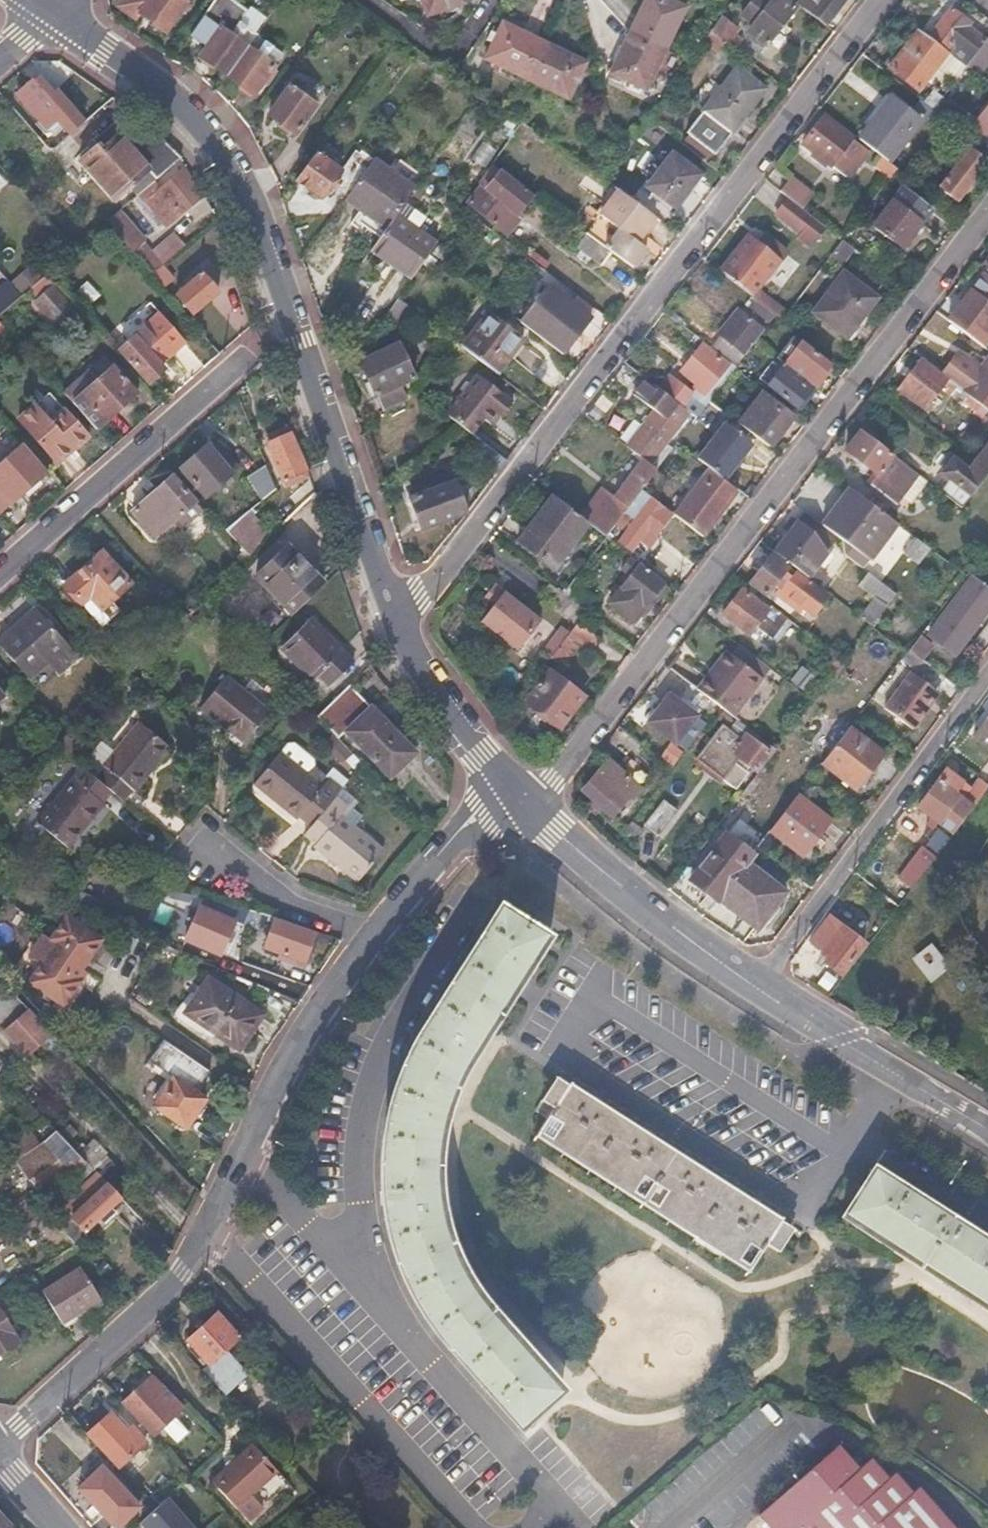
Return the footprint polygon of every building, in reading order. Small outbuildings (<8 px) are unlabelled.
[(118,8),(137,21),(139,17),(164,34),(184,5),(178,0),(123,0),(118,8)] [(188,37),(206,50),(200,59),(225,77),(255,37),(239,26),(247,14),(227,0),(214,0),(188,37)] [(424,17),(463,5),(461,0),(418,0),(424,17)] [(626,31),(605,72),(644,92),(664,50),(685,6),(671,0),(641,0),(626,31)] [(740,16),(751,25),(746,31),(764,45),(792,8),(781,0),(752,0),(740,16)] [(809,14),(824,25),(843,0),(819,0),(809,14)] [(968,23),(949,9),(927,38),(946,53),(952,45),(969,58),(983,41),(965,28),(968,23)] [(728,16),(721,11),(708,30),(723,41),(725,43),(736,27),(725,19),(728,16)] [(543,43),(501,22),(484,58),(524,79),(566,100),(584,64),(543,43)] [(927,38),(909,24),(882,64),(917,90),(946,53),(927,38)] [(983,41),(969,58),(964,65),(975,73),(987,56),(987,34),(983,41)] [(272,48),(255,37),(225,77),(252,96),(265,77),(269,80),(274,73),(270,70),(272,66),(263,60),(272,48)] [(762,87),(734,65),(685,131),(711,152),(762,87)] [(28,83),(12,99),(44,132),(40,136),(45,141),(59,129),(68,138),(82,125),(54,95),(50,99),(35,83),(31,86),(28,83)] [(313,107),(286,89),(265,117),(293,135),(313,107)] [(940,97),(931,90),(922,101),(932,108),(940,97)] [(917,119),(888,97),(856,138),(879,155),(885,160),(917,119)] [(960,112),(940,97),(932,108),(944,118),(951,123),(960,112)] [(972,125),(987,137),(987,105),(972,125)] [(93,143),(96,147),(78,164),(115,203),(130,188),(137,197),(182,158),(141,123),(134,130),(122,116),(93,143)] [(822,116),(800,144),(827,165),(828,164),(846,178),(867,151),(849,138),(850,137),(822,116)] [(337,169),(312,152),(291,182),(317,199),(327,184),(345,196),(371,159),(358,150),(356,153),(351,149),(337,169)] [(985,162),(969,150),(940,188),(956,200),(985,162)] [(696,173),(668,152),(644,185),(651,190),(646,197),(667,212),(696,173)] [(879,155),(871,165),(889,179),(896,169),(885,160),(879,155)] [(413,187),(371,159),(345,196),(343,200),(384,229),(395,215),(413,187)] [(181,169),(157,191),(167,202),(157,211),(169,225),(204,195),(181,169)] [(484,190),(478,185),(466,201),(499,227),(511,211),(515,214),(528,196),(498,173),(484,190)] [(789,179),(779,192),(788,199),(802,210),(812,197),(789,179)] [(903,186),(873,226),(900,247),(931,208),(903,186)] [(616,190),(597,214),(617,229),(605,246),(631,266),(644,249),(635,242),(653,217),(616,190)] [(788,199),(778,211),(803,230),(801,232),(812,241),(823,226),(802,210),(788,199)] [(395,215),(384,229),(371,249),(411,277),(426,255),(435,242),(419,231),(427,219),(414,210),(406,222),(395,215)] [(121,212),(107,224),(152,275),(161,267),(150,254),(142,244),(146,241),(121,212)] [(584,233),(574,245),(597,264),(607,251),(584,233)] [(184,246),(173,234),(150,254),(161,267),(184,246)] [(776,261),(743,236),(716,270),(774,314),(780,319),(786,311),(756,288),(776,261)] [(32,265),(12,283),(25,297),(45,279),(32,265)] [(876,295),(842,269),(811,310),(844,336),(876,295)] [(219,294),(202,274),(177,296),(193,316),(219,294)] [(982,275),(956,308),(985,331),(987,328),(987,280),(982,275)] [(0,286),(0,319),(22,299),(6,280),(0,286)] [(54,287),(39,300),(65,330),(80,316),(54,287)] [(586,319),(546,288),(519,324),(559,355),(586,319)] [(410,308),(397,298),(380,322),(394,331),(410,308)] [(956,308),(946,320),(976,343),(985,331),(956,308)] [(717,335),(720,337),(711,349),(734,366),(753,341),(762,329),(737,310),(717,335)] [(521,339),(484,312),(460,346),(495,373),(521,339)] [(137,339),(122,352),(149,384),(175,361),(172,357),(186,345),(160,314),(134,336),(137,339)] [(799,343),(783,365),(812,387),(829,366),(799,343)] [(396,344),(358,363),(380,411),(404,399),(397,385),(412,378),(396,344)] [(726,364),(701,345),(680,372),(695,384),(693,387),(703,394),(726,364)] [(980,375),(953,355),(938,375),(945,380),(987,413),(987,365),(980,375)] [(84,377),(92,386),(74,402),(97,429),(138,394),(107,358),(84,377)] [(938,375),(919,359),(895,390),(922,410),(945,380),(938,375)] [(783,365),(766,387),(795,410),(812,387),(783,365)] [(511,403),(475,375),(445,414),(464,429),(470,433),(481,419),(489,425),(496,415),(500,417),(511,403)] [(92,386),(84,377),(66,393),(74,402),(92,386)] [(667,377),(657,390),(688,414),(694,419),(703,407),(689,396),(690,394),(667,377)] [(631,396),(652,412),(625,448),(641,460),(648,466),(688,414),(657,390),(643,379),(631,396)] [(792,415),(757,388),(732,421),(767,448),(792,415)] [(48,390),(25,409),(64,453),(71,447),(73,450),(89,437),(48,390)] [(288,436),(285,428),(262,438),(265,445),(288,436)] [(749,448),(723,429),(697,463),(708,471),(723,483),(749,448)] [(859,430),(843,451),(874,474),(867,483),(894,504),(916,473),(890,454),(859,430)] [(288,436),(265,445),(282,491),(305,482),(288,436)] [(948,481),(940,492),(960,508),(987,472),(987,440),(965,470),(952,461),(941,476),(948,481)] [(50,474),(24,444),(0,465),(0,516),(50,474)] [(226,466),(207,445),(181,469),(207,497),(239,468),(232,460),(226,466)] [(262,459),(245,475),(263,496),(273,487),(262,459)] [(612,499),(599,489),(577,518),(585,524),(603,538),(638,491),(654,471),(648,466),(641,460),(612,499)] [(420,494),(409,499),(420,530),(464,514),(450,471),(417,483),(420,494)] [(723,483),(708,471),(673,517),(698,536),(733,490),(723,483)] [(193,503),(169,476),(131,510),(154,536),(173,520),(193,503)] [(859,496),(852,491),(824,528),(831,533),(859,496)] [(632,504),(642,511),(618,542),(631,552),(647,531),(657,539),(673,517),(641,493),(632,504)] [(897,525),(859,496),(831,533),(837,538),(842,541),(843,550),(844,556),(856,566),(863,571),(897,525)] [(577,518),(550,497),(515,542),(551,568),(585,524),(577,518)] [(200,511),(193,503),(173,520),(180,529),(200,511)] [(249,508),(226,529),(252,557),(274,536),(249,508)] [(803,511),(799,516),(834,543),(837,538),(831,533),(824,528),(803,511)] [(834,543),(799,516),(772,552),(818,587),(828,574),(817,566),(834,543)] [(286,548),(254,577),(291,616),(322,586),(286,548)] [(130,584),(101,552),(64,586),(82,605),(90,598),(102,610),(130,584)] [(764,596),(772,587),(812,617),(826,597),(770,555),(749,585),(764,596)] [(622,571),(629,577),(607,606),(631,625),(662,585),(638,567),(640,565),(631,559),(622,571)] [(856,566),(847,578),(873,598),(858,618),(870,626),(893,595),(863,571),(856,566)] [(973,579),(929,635),(937,641),(938,645),(951,656),(987,608),(987,590),(973,579)] [(489,606),(478,621),(515,649),(538,621),(491,584),(480,599),(489,606)] [(548,585),(540,595),(575,623),(576,622),(584,611),(561,594),(548,585)] [(768,610),(740,590),(721,616),(748,636),(754,627),(770,639),(786,618),(770,607),(768,610)] [(0,642),(0,646),(28,677),(48,661),(60,675),(78,659),(35,610),(0,642)] [(306,621),(280,648),(311,681),(315,677),(326,689),(351,665),(340,654),(338,655),(306,621)] [(576,622),(575,623),(549,658),(558,664),(575,642),(588,652),(598,639),(576,622)] [(933,645),(920,635),(908,650),(921,661),(933,645)] [(730,656),(726,652),(707,677),(712,680),(730,656)] [(712,680),(707,677),(697,691),(703,695),(719,707),(735,719),(763,680),(730,656),(712,680)] [(842,662),(834,656),(824,669),(831,675),(842,662)] [(813,685),(793,670),(785,680),(805,696),(813,685)] [(581,697),(548,672),(524,703),(557,728),(581,697)] [(933,693),(909,675),(882,712),(909,732),(926,710),(922,707),(933,693)] [(680,678),(672,689),(695,706),(703,695),(697,691),(680,678)] [(221,679),(197,708),(240,746),(265,716),(221,679)] [(336,740),(343,733),(388,778),(413,754),(347,688),(315,719),(336,740)] [(695,717),(667,696),(646,724),(674,745),(695,717)] [(974,736),(987,747),(987,717),(974,736)] [(726,731),(719,726),(693,762),(733,792),(745,776),(741,773),(746,765),(754,771),(768,751),(744,733),(747,729),(735,719),(726,731)] [(91,756),(81,768),(110,792),(121,801),(131,789),(134,791),(169,751),(137,725),(103,765),(91,756)] [(882,753),(848,727),(821,762),(855,788),(882,753)] [(61,742),(53,733),(42,742),(51,752),(56,747),(60,743),(61,742)] [(280,755),(254,785),(295,822),(299,817),(312,828),(336,800),(342,794),(329,783),(323,791),(280,755)] [(619,770),(609,761),(580,791),(611,820),(623,806),(625,809),(647,784),(624,764),(619,770)] [(110,792),(81,768),(37,821),(68,847),(105,805),(102,802),(110,792)] [(963,784),(947,772),(918,810),(951,835),(971,809),(954,796),(963,784)] [(987,787),(978,780),(965,798),(974,805),(987,787)] [(830,820),(797,794),(769,830),(802,856),(830,820)] [(304,838),(316,848),(313,851),(356,887),(385,855),(341,818),(347,810),(336,800),(312,828),(304,838)] [(681,815),(666,804),(647,829),(662,841),(681,815)] [(736,817),(688,880),(714,900),(717,897),(757,929),(785,891),(745,861),(756,846),(763,837),(736,817)] [(935,859),(922,850),(906,870),(919,880),(935,859)] [(387,1124),(383,1147),(382,1168),(382,1188),(384,1209),(388,1230),(394,1255),(407,1288),(414,1302),(429,1326),(443,1345),(517,1431),(557,1396),(478,1306),(464,1286),(454,1267),(445,1243),(439,1223),(436,1206),(434,1188),(434,1171),(435,1153),(437,1135),(442,1114),(447,1100),(455,1082),(544,938),(499,909),(458,977),(423,1033),(411,1054),(401,1077),(393,1101),(387,1124)] [(233,924),(199,911),(186,942),(218,956),(233,924)] [(264,916),(249,911),(242,927),(257,932),(264,916)] [(44,936),(29,958),(41,965),(28,984),(63,1008),(81,983),(77,980),(102,941),(66,918),(50,941),(44,936)] [(316,933),(274,919),(264,949),(287,956),(285,962),(304,968),(316,933)] [(827,919),(810,942),(821,950),(819,953),(827,959),(823,964),(839,977),(863,946),(827,919)] [(932,949),(918,960),(932,978),(945,967),(932,949)] [(201,989),(208,994),(191,1019),(237,1050),(261,1015),(208,979),(201,989)] [(31,1009),(21,1018),(42,1042),(52,1033),(31,1009)] [(204,1099),(173,1078),(154,1106),(184,1127),(204,1099)] [(560,1094),(529,1142),(742,1276),(772,1228),(560,1094)] [(31,1127),(46,1142),(17,1160),(29,1179),(60,1160),(70,1171),(71,1170),(87,1161),(46,1118),(31,1127)] [(70,1171),(60,1160),(29,1179),(37,1192),(70,1171)] [(87,1161),(71,1170),(84,1183),(90,1179),(95,1184),(102,1177),(87,1161)] [(854,1171),(825,1215),(940,1289),(967,1307),(987,1324),(987,1258),(854,1171)] [(97,1193),(91,1187),(77,1200),(83,1206),(97,1193)] [(97,1193),(83,1206),(72,1216),(85,1230),(110,1207),(97,1193)] [(82,1272),(44,1295),(52,1307),(65,1329),(103,1305),(82,1272)] [(20,1343),(0,1312),(0,1356),(20,1343)] [(239,1339),(216,1314),(187,1340),(210,1366),(239,1339)] [(145,1382),(122,1403),(153,1436),(175,1415),(145,1382)] [(110,1413),(88,1433),(120,1468),(146,1443),(130,1425),(125,1429),(110,1413)] [(917,1485),(909,1492),(890,1472),(884,1477),(868,1458),(856,1469),(835,1446),(832,1448),(836,1458),(802,1490),(766,1524),(770,1527),(956,1527),(917,1485)] [(836,1458),(832,1448),(795,1482),(802,1490),(836,1458)] [(272,1473),(247,1450),(211,1488),(246,1520),(260,1505),(251,1496),(272,1473)] [(102,1466),(80,1486),(117,1527),(139,1507),(102,1466)] [(802,1490),(795,1482),(759,1516),(766,1524),(802,1490)] [(164,1502),(133,1526),(134,1527),(185,1527),(164,1502)] [(0,1516),(0,1527),(11,1527),(0,1516)]
